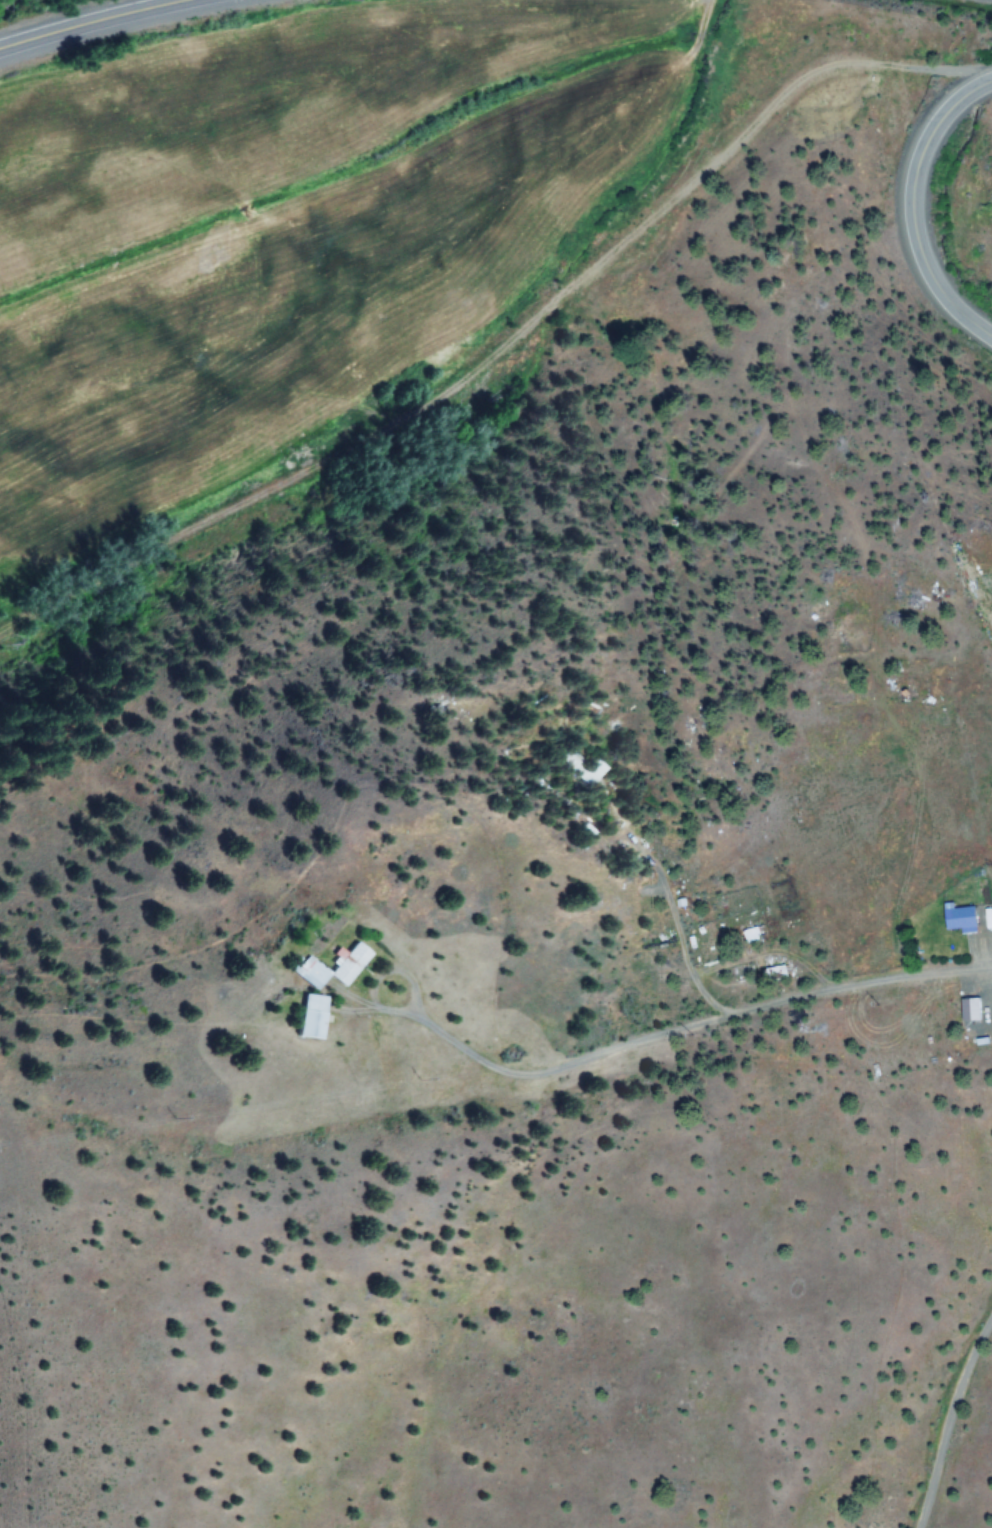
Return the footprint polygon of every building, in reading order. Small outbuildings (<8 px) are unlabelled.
[(944,904),(944,928),(974,928),(974,907),(950,907),(950,904),(944,904)] [(739,930),(742,943),(757,939),(754,926),(739,930)] [(369,953),(354,941),(329,973),(307,956),(293,975),(315,991),(327,975),(343,987),(369,953)] [(782,965),(767,967),(768,982),(784,980),(782,965)] [(319,1040),(321,1018),(322,1018),(323,996),(299,995),(296,1038),(319,1040)]
